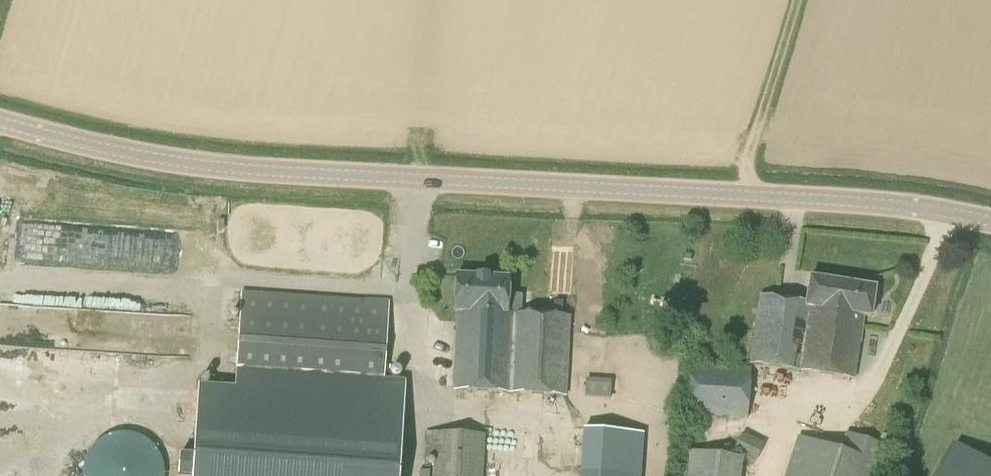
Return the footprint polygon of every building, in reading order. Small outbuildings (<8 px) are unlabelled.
[(38,240),(34,256),(63,262),(66,247),(76,249),(79,238),(47,231),(45,241),(38,240)] [(509,277),(456,274),(454,313),(459,313),(455,390),(510,393),(510,395),(566,397),(569,316),(507,313),(509,277)] [(871,318),(875,288),(810,278),(807,300),(797,302),(760,296),(750,364),(854,379),(863,317),(871,318)] [(192,475),(399,475),(405,381),(381,380),(386,300),(239,290),(232,388),(198,386),(192,475)] [(748,418),(752,371),(692,367),(688,414),(748,418)] [(584,397),(610,399),(611,380),(585,379),(584,397)] [(641,473),(643,433),(582,430),(580,470),(641,473)] [(484,436),(425,432),(423,459),(433,460),(432,475),(482,475),(484,436)] [(164,468),(160,457),(154,447),(145,440),(134,435),(123,434),(111,436),(101,441),(92,449),(86,458),(83,470),(83,475),(164,475),(164,468)] [(754,463),(763,446),(743,434),(732,452),(754,463)] [(887,447),(847,434),(841,451),(799,438),(787,475),(877,475),(887,447)] [(956,442),(934,475),(990,475),(990,465),(956,442)] [(743,459),(682,450),(678,475),(740,475),(743,459)]
